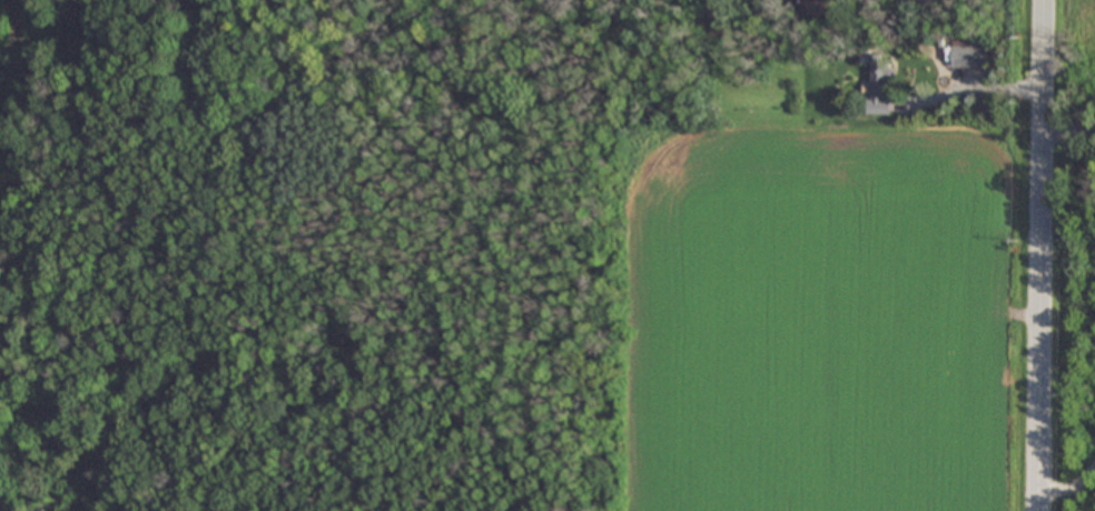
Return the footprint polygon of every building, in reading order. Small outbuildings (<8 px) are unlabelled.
[(837,0),(803,0),(803,13),(837,13),(837,0)] [(978,40),(953,40),(953,67),(978,67),(978,40)] [(867,54),(869,116),(889,114),(888,54),(867,54)]
